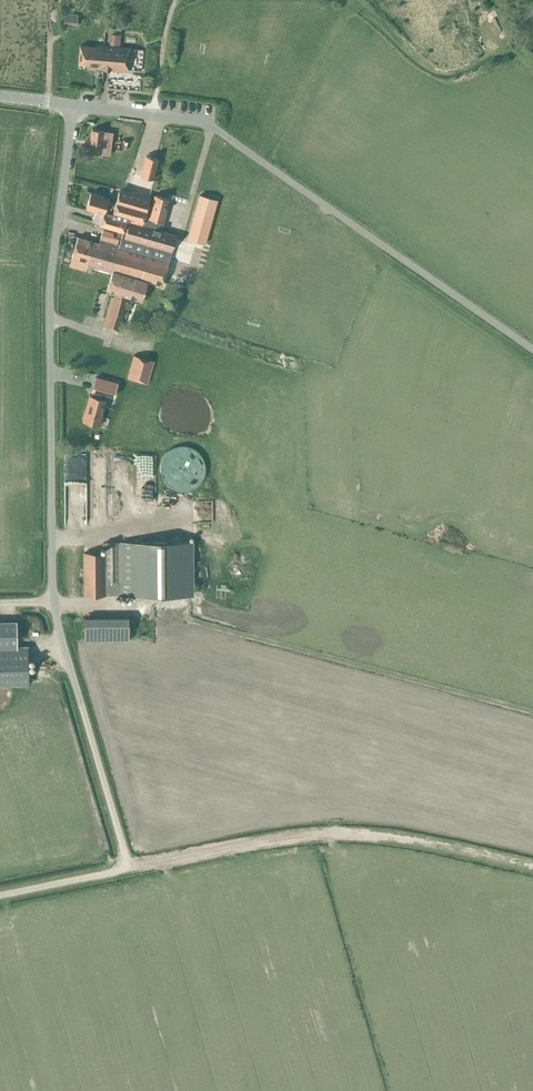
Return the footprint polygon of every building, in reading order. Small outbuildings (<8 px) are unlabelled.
[(517,12),(525,23),(532,18),(532,2),(517,12)] [(77,14),(64,13),(64,25),(77,26),(77,14)] [(111,34),(110,44),(119,45),(120,35),(111,34)] [(80,45),(78,63),(85,64),(97,65),(97,69),(127,71),(129,48),(96,45),(96,47),(87,46),(80,45)] [(113,132),(103,131),(91,129),(88,152),(110,155),(113,132)] [(154,179),(158,158),(145,155),(140,176),(154,179)] [(150,196),(120,187),(115,205),(107,202),(108,198),(90,193),(86,207),(103,213),(100,224),(123,231),(119,244),(169,258),(171,253),(171,254),(176,235),(161,230),(163,222),(164,222),(170,199),(154,194),(147,218),(146,218),(144,226),(129,222),(129,220),(142,224),(150,196)] [(199,195),(187,238),(205,243),(217,200),(199,195)] [(113,242),(115,236),(112,235),(113,232),(102,229),(99,243),(77,237),(71,259),(75,260),(73,267),(85,270),(86,267),(111,274),(107,289),(115,292),(114,297),(111,297),(102,326),(119,331),(129,296),(141,299),(146,282),(161,286),(169,258),(119,244),(113,242)] [(133,355),(127,378),(147,383),(153,361),(133,355)] [(89,395),(82,421),(99,425),(106,399),(103,399),(105,393),(113,396),(117,383),(95,377),(92,390),(93,390),(92,396),(89,395)] [(91,454),(91,503),(109,503),(109,454),(91,454)] [(194,499),(194,520),(214,520),(215,500),(194,499)] [(104,553),(83,553),(84,595),(118,595),(118,596),(154,596),(190,596),(190,541),(154,542),(117,542),(104,542),(104,553)] [(131,637),(130,614),(85,615),(86,638),(131,637)] [(16,647),(16,622),(0,622),(0,649),(16,649),(16,647)] [(28,684),(27,646),(16,647),(16,649),(0,649),(0,685),(28,684)]
